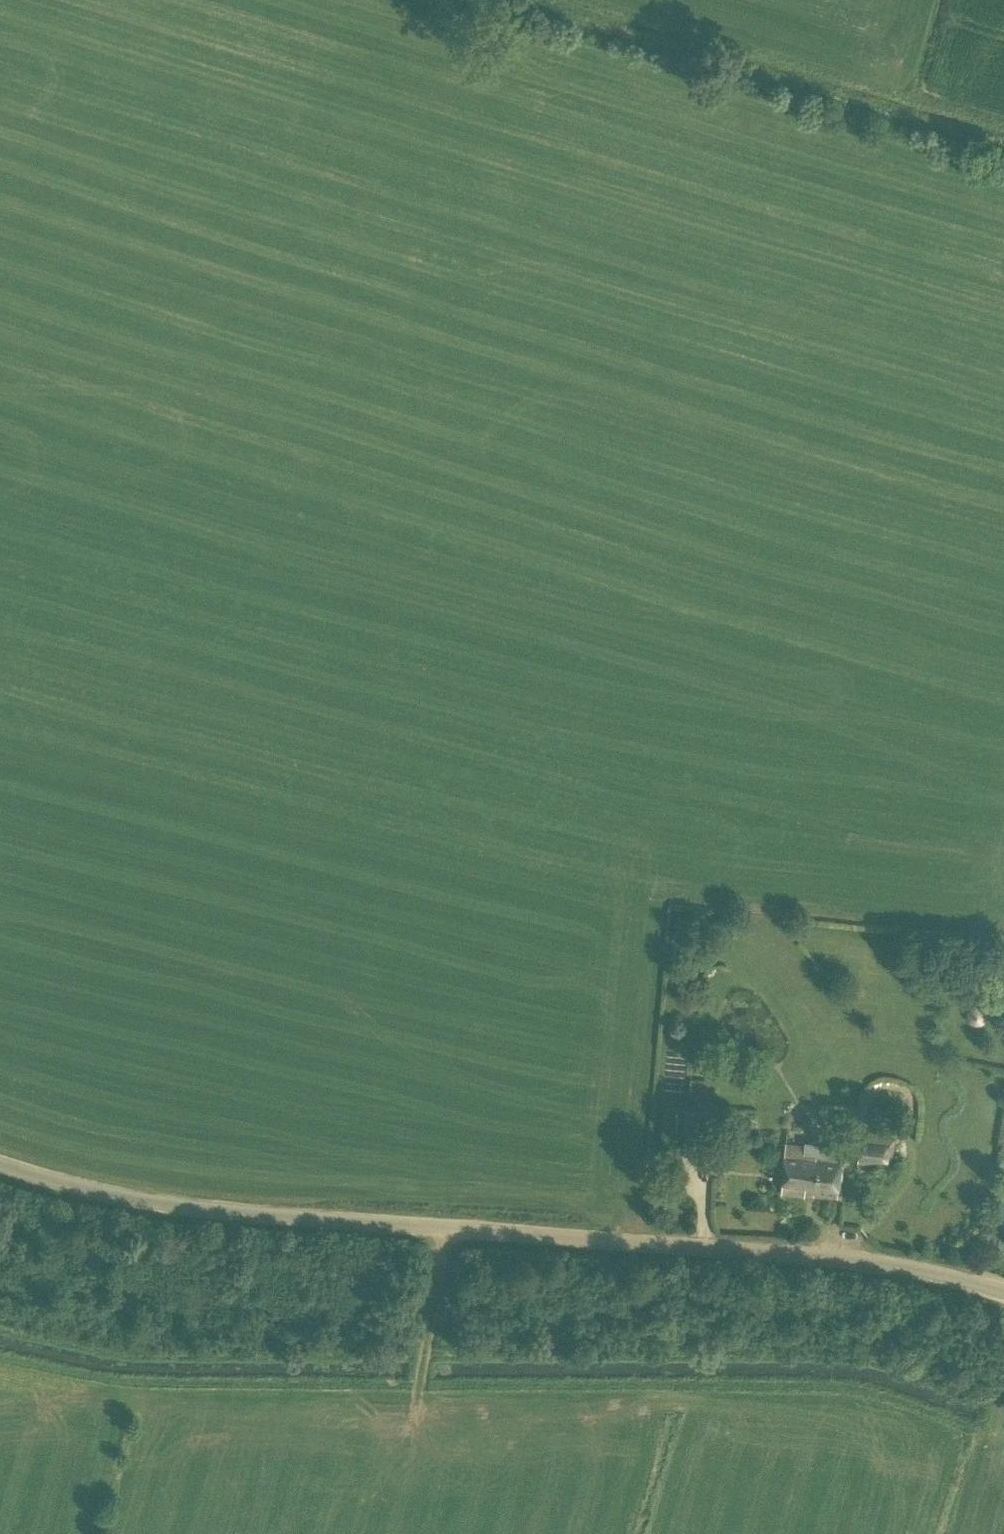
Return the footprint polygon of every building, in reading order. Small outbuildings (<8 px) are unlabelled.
[(892,1166),(894,1137),(890,1136),(890,1134),(861,1131),(858,1163),(892,1166)] [(837,1198),(842,1151),(817,1149),(817,1146),(787,1143),(782,1194),(804,1196),(805,1191),(814,1192),(814,1195),(837,1198)]
